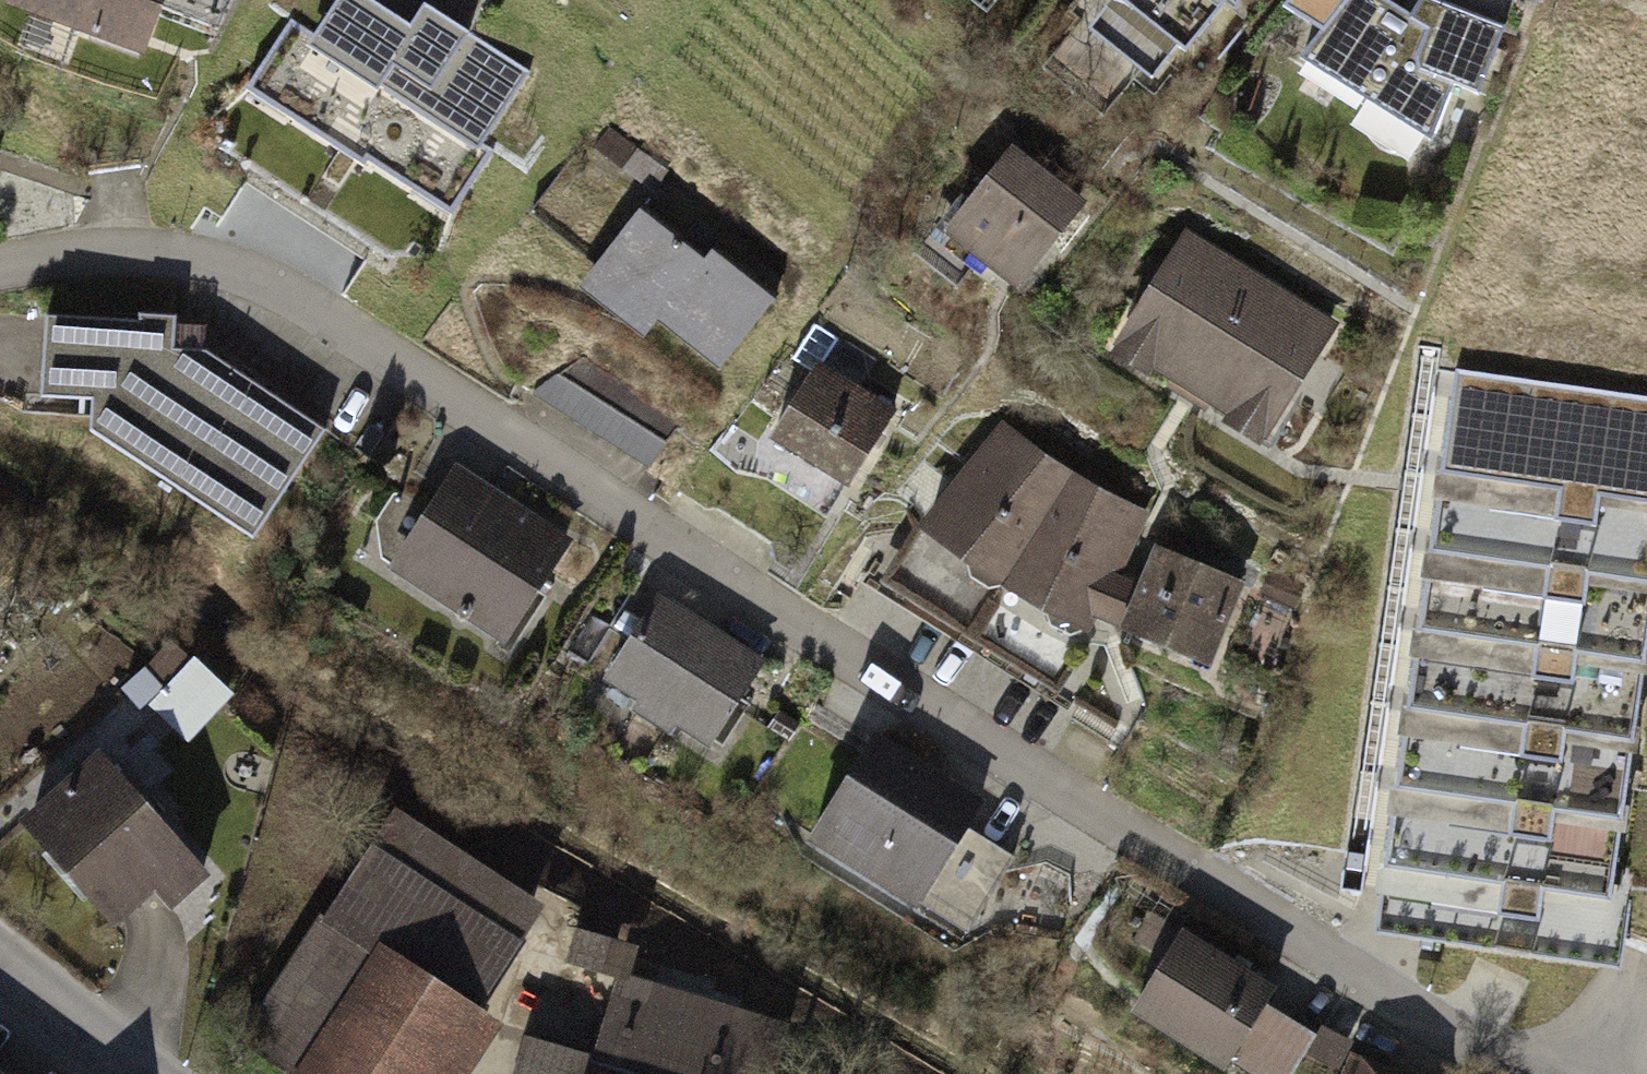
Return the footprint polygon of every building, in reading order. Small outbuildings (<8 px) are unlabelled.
[(105,59),(127,0),(0,0),(0,21),(105,59)] [(246,89),(365,166),(368,161),(452,215),(497,147),(488,141),(532,73),(423,3),(410,23),(375,0),(337,0),(315,34),(291,19),(246,89)] [(988,9),(994,0),(977,0),(988,9)] [(1082,40),(1153,105),(1249,0),(1119,0),(1082,40)] [(1375,0),(1355,0),(1302,75),(1431,158),(1452,100),(1476,110),(1505,36),(1425,5),(1414,23),(1375,0)] [(1080,203),(1013,149),(948,230),(1016,284),(1080,203)] [(701,263),(640,214),(583,285),(644,335),(659,317),(720,366),(773,300),(712,250),(701,263)] [(1339,330),(1186,237),(1105,370),(1258,463),(1339,330)] [(157,323),(14,313),(8,405),(58,408),(56,433),(215,544),(294,432),(184,355),(155,352),(157,323)] [(677,419),(586,360),(536,390),(649,463),(677,419)] [(891,411),(819,366),(774,438),(846,483),(891,411)] [(1451,367),(1364,908),(1603,947),(1646,675),(1646,398),(1451,367)] [(1072,480),(1001,426),(916,541),(997,607),(1072,480)] [(545,543),(433,462),(360,562),(473,643),(545,543)] [(1072,480),(997,607),(1083,652),(1097,626),(1120,637),(1138,592),(1123,583),(1151,515),(1072,480)] [(1138,592),(1120,637),(1119,641),(1208,676),(1243,588),(1154,553),(1138,592)] [(734,659),(634,592),(566,692),(666,759),(734,659)] [(197,749),(242,698),(178,641),(133,692),(197,749)] [(963,805),(845,729),(772,842),(930,942),(984,858),(945,834),(963,805)] [(76,749),(0,821),(0,830),(90,923),(129,886),(151,909),(191,870),(76,749)] [(380,810),(219,1049),(258,1073),(445,1073),(477,1024),(455,1012),(526,909),(380,810)] [(521,1045),(514,1073),(785,1073),(795,1033),(632,982),(641,949),(577,934),(567,973),(621,985),(598,1064),(521,1045)] [(1182,938),(1126,1028),(1201,1073),(1232,1073),(1233,1072),(1236,1073),(1300,1073),(1320,1042),(1268,1009),(1276,996),(1182,938)] [(1361,1057),(1330,1039),(1310,1073),(1351,1073),(1361,1057)]
